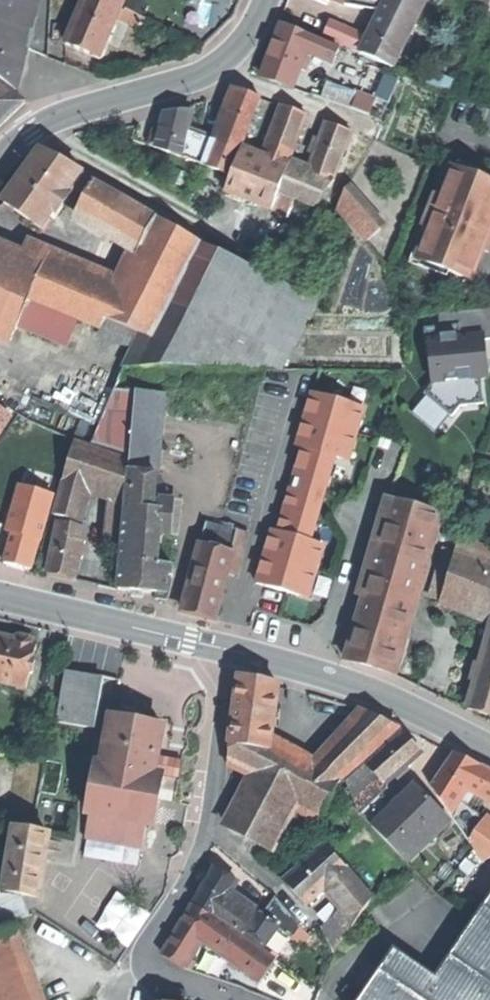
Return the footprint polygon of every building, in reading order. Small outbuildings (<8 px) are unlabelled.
[(12,20),(17,0),(0,0),(0,17),(12,20)] [(66,42),(99,57),(110,34),(118,17),(122,6),(125,0),(84,0),(66,42)] [(386,0),(355,0),(380,11),(386,0)] [(393,67),(424,0),(386,0),(380,11),(366,40),(360,51),(393,67)] [(146,19),(122,6),(118,17),(140,29),(146,19)] [(0,17),(0,78),(16,89),(21,67),(27,46),(7,41),(12,20),(0,17)] [(275,80),(291,87),(305,52),(312,36),(281,24),(261,75),(275,80)] [(312,36),(305,52),(322,59),(333,63),(340,47),(312,36)] [(321,97),(352,108),(358,93),(327,81),(321,97)] [(25,103),(0,84),(0,127),(25,103)] [(261,98),(238,89),(233,101),(230,111),(253,120),(261,98)] [(295,111),(281,105),(263,154),(289,164),(307,115),(295,111)] [(193,111),(179,112),(165,113),(161,133),(158,147),(180,156),(189,130),(193,111)] [(253,120),(230,111),(219,141),(242,150),(253,120)] [(334,181),(352,132),(339,127),(326,122),(308,171),(334,181)] [(180,156),(192,160),(232,175),(239,157),(242,150),(219,141),(189,130),(180,156)] [(158,147),(161,133),(154,131),(150,144),(158,147)] [(20,180),(4,203),(40,227),(69,186),(81,171),(41,150),(20,180)] [(259,165),(285,174),(289,164),(263,154),(259,165)] [(272,210),(278,193),(285,174),(259,165),(239,157),(232,175),(232,177),(226,193),(246,200),(272,210)] [(285,174),(278,193),(297,200),(308,171),(289,164),(285,174)] [(458,168),(453,181),(445,178),(439,196),(434,194),(418,236),(423,238),(420,246),(428,249),(423,262),(429,264),(427,268),(447,276),(448,272),(471,280),(483,250),(488,252),(489,247),(489,180),(484,178),(485,174),(465,167),(464,170),(458,168)] [(314,207),(334,181),(308,171),(297,200),(314,207)] [(366,242),(386,221),(351,186),(330,207),(366,242)] [(117,281),(103,315),(138,329),(155,336),(170,299),(189,253),(196,234),(151,216),(136,254),(122,249),(114,270),(110,279),(117,281)] [(8,344),(15,326),(26,299),(49,244),(26,234),(22,245),(0,236),(0,341),(8,344)] [(196,234),(189,253),(207,260),(215,242),(196,234)] [(114,270),(49,244),(26,299),(77,319),(98,327),(103,315),(117,281),(110,279),(114,270)] [(189,253),(170,299),(186,306),(207,260),(189,253)] [(77,319),(26,299),(15,326),(66,347),(77,319)] [(160,362),(186,306),(170,299),(155,336),(138,329),(124,363),(160,362)] [(439,311),(441,325),(425,327),(426,341),(431,340),(435,379),(425,392),(452,414),(461,404),(484,402),(481,377),(488,367),(480,360),(477,338),(489,337),(489,305),(439,311)] [(94,440),(93,444),(131,457),(130,471),(157,473),(163,393),(115,388),(94,440)] [(356,430),(363,404),(309,390),(295,443),(301,444),(307,446),(285,530),(279,529),(273,527),(258,581),(312,595),(317,574),(326,542),(312,538),(315,526),(324,494),(330,469),(335,453),(349,457),(356,430)] [(12,415),(0,408),(0,433),(12,415)] [(111,498),(125,502),(128,459),(74,442),(64,480),(65,481),(89,489),(111,498)] [(285,530),(307,446),(301,444),(279,529),(285,530)] [(157,473),(130,471),(120,587),(144,589),(156,590),(156,596),(167,597),(169,575),(173,575),(174,566),(159,564),(162,532),(169,533),(172,502),(163,502),(154,501),(155,492),(157,473)] [(79,522),(89,489),(65,481),(56,514),(79,522)] [(38,568),(50,489),(8,483),(0,535),(0,563),(38,568)] [(154,501),(163,502),(164,493),(155,492),(154,501)] [(106,548),(120,549),(125,502),(111,498),(106,548)] [(387,670),(434,510),(393,498),(353,633),(350,642),(346,658),(364,664),(387,670)] [(87,527),(60,522),(49,572),(62,575),(76,578),(87,527)] [(232,554),(238,530),(206,522),(200,546),(232,554)] [(250,533),(238,530),(232,554),(228,570),(239,572),(250,533)] [(216,618),(228,570),(232,554),(200,546),(183,610),(200,614),(216,618)] [(457,551),(443,599),(489,617),(489,562),(457,551)] [(350,642),(353,633),(346,631),(343,640),(350,642)] [(468,708),(487,713),(489,713),(489,633),(468,708)] [(27,688),(31,672),(33,672),(36,659),(33,659),(37,644),(33,643),(33,642),(29,639),(21,637),(16,637),(15,639),(6,637),(0,635),(0,681),(27,688)] [(101,678),(67,671),(58,721),(92,728),(101,678)] [(239,678),(230,744),(270,750),(271,741),(279,685),(239,678)] [(344,778),(400,726),(365,710),(315,764),(342,777),(344,778)] [(91,813),(147,824),(154,825),(163,775),(155,773),(164,726),(138,721),(112,716),(103,764),(98,763),(89,813),(91,813)] [(403,731),(367,765),(383,782),(385,785),(422,752),(403,731)] [(230,744),(228,765),(236,769),(249,777),(296,801),(293,806),(319,819),(322,813),(328,802),(342,777),(315,764),(294,753),(271,741),(270,750),(230,744)] [(468,789),(480,766),(455,754),(441,772),(443,773),(432,786),(450,811),(457,801),(468,789)] [(348,782),(358,806),(378,787),(383,782),(367,765),(348,782)] [(480,766),(468,789),(471,790),(489,800),(489,771),(480,766)] [(225,789),(239,796),(249,777),(236,769),(225,789)] [(225,824),(226,825),(242,843),(248,836),(271,848),(293,806),(296,801),(249,777),(239,796),(225,824)] [(395,805),(375,824),(373,825),(404,857),(427,835),(431,840),(451,820),(428,796),(416,784),(395,805)] [(378,787),(358,806),(367,816),(387,797),(378,787)] [(480,829),(484,822),(465,800),(471,790),(468,789),(457,801),(480,829)] [(387,797),(367,816),(375,824),(395,805),(387,797)] [(489,858),(489,843),(484,835),(480,829),(457,801),(450,811),(472,842),(483,862),(489,858)] [(328,802),(322,813),(330,818),(336,807),(328,802)] [(143,844),(147,824),(91,813),(87,834),(143,844)] [(489,843),(489,824),(484,822),(480,829),(484,835),(489,843)] [(5,891),(20,894),(40,897),(50,835),(15,829),(5,891)] [(333,881),(348,868),(326,844),(311,857),(333,881)] [(307,905),(328,886),(333,881),(311,857),(285,880),(297,894),(307,905)] [(194,901),(216,916),(226,900),(238,882),(217,867),(204,887),(194,901)] [(345,906),(357,921),(373,898),(348,868),(333,881),(328,886),(345,906)] [(116,891),(96,926),(131,945),(150,911),(116,891)] [(20,894),(0,903),(0,911),(24,901),(20,894)] [(292,937),(300,924),(275,895),(262,914),(280,926),(279,928),(292,937)] [(436,976),(395,949),(360,999),(489,999),(489,898),(436,976)] [(216,916),(230,925),(240,909),(226,900),(216,916)] [(0,911),(0,921),(2,926),(30,914),(24,901),(0,911)] [(162,954),(183,968),(199,943),(201,940),(215,919),(194,905),(162,954)] [(335,915),(350,932),(357,921),(345,906),(335,915)] [(266,947),(279,928),(280,926),(262,914),(258,912),(254,918),(240,909),(230,925),(244,935),(245,933),(266,947)] [(201,940),(210,946),(213,948),(227,927),(215,919),(201,940)] [(227,927),(213,948),(227,957),(261,980),(267,970),(275,959),(227,927)] [(0,934),(0,999),(43,999),(29,962),(23,947),(16,928),(0,934)] [(201,940),(199,943),(208,949),(210,946),(201,940)] [(40,941),(23,947),(29,962),(46,955),(40,941)] [(275,959),(267,970),(280,978),(288,967),(275,959)]
